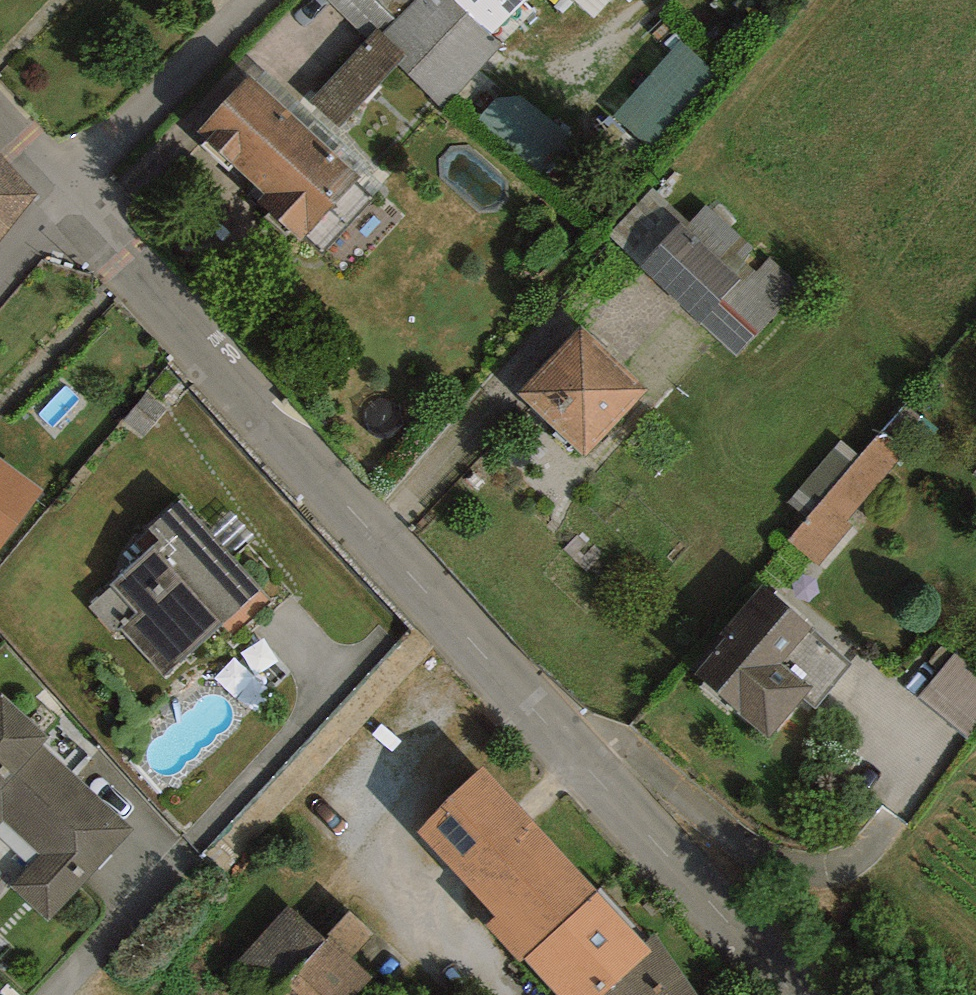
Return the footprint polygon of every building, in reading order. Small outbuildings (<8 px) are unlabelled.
[(365,39),(311,101),(341,126),(396,66),(442,110),(501,48),(490,35),(526,0),(327,0),(365,39)] [(609,0),(573,0),(593,18),(609,0)] [(658,143),(718,66),(680,36),(620,113),(658,143)] [(301,243),(361,178),(248,75),(191,138),(229,173),(233,169),(260,194),(255,200),(301,243)] [(543,164),(565,139),(513,92),(491,117),(543,164)] [(38,194),(0,152),(0,242),(38,194)] [(608,236),(737,356),(801,285),(706,205),(690,222),(654,188),(608,236)] [(585,456),(649,390),(579,327),(519,393),(585,456)] [(847,522),(907,450),(881,429),(859,455),(806,519),(788,542),(818,567),(852,526),(847,522)] [(806,519),(859,455),(841,440),(788,503),(806,519)] [(0,457),(0,549),(44,490),(0,457)] [(165,676),(259,591),(180,503),(152,528),(163,540),(112,586),(138,614),(122,628),(165,676)] [(768,739),(812,687),(785,664),(815,629),(762,584),(718,635),(722,638),(692,674),(768,739)] [(955,652),(918,697),(967,736),(975,725),(975,669),(955,652)] [(3,696),(0,699),(0,823),(3,819),(42,856),(13,887),(47,919),(131,830),(41,745),(48,738),(3,696)] [(524,959),(599,891),(483,767),(417,832),(495,917),(486,925),(520,963),(524,959)] [(599,891),(524,959),(557,994),(696,994),(655,934),(645,943),(599,891)] [(373,978),(351,957),(374,934),(349,911),(327,934),(330,937),(326,941),(288,905),(224,971),(249,994),(357,994),(373,978)]
